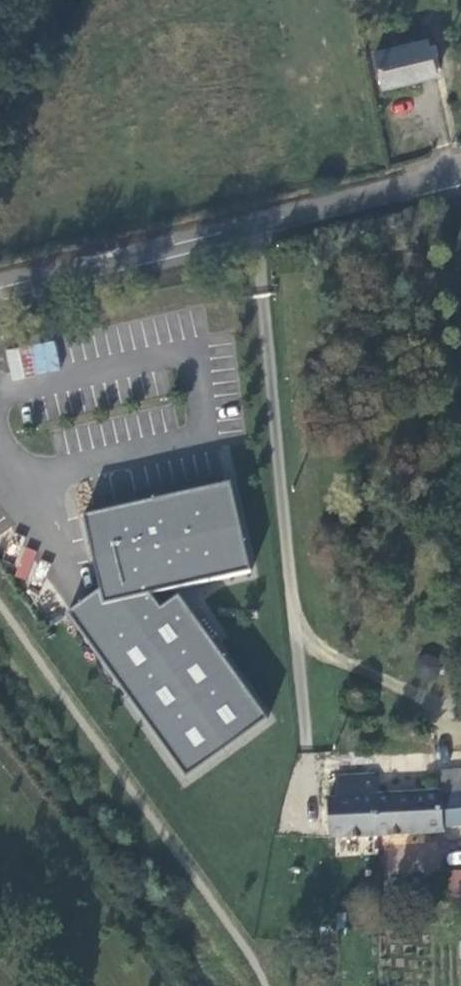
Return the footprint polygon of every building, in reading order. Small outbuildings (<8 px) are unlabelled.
[(437,75),(428,39),(376,52),(384,87),(437,75)] [(53,339),(5,352),(13,381),(61,368),(53,339)] [(231,483),(84,516),(100,591),(85,601),(67,614),(186,779),(268,719),(179,596),(161,609),(151,595),(251,572),(231,483)] [(27,579),(33,550),(20,547),(14,576),(27,579)] [(425,832),(445,831),(445,827),(460,826),(460,773),(441,775),(442,792),(376,795),(375,775),(336,777),(337,797),(328,797),(330,836),(363,835),(425,832)] [(426,843),(425,832),(363,835),(364,845),(426,843)] [(460,912),(460,870),(449,870),(450,913),(460,912)]
